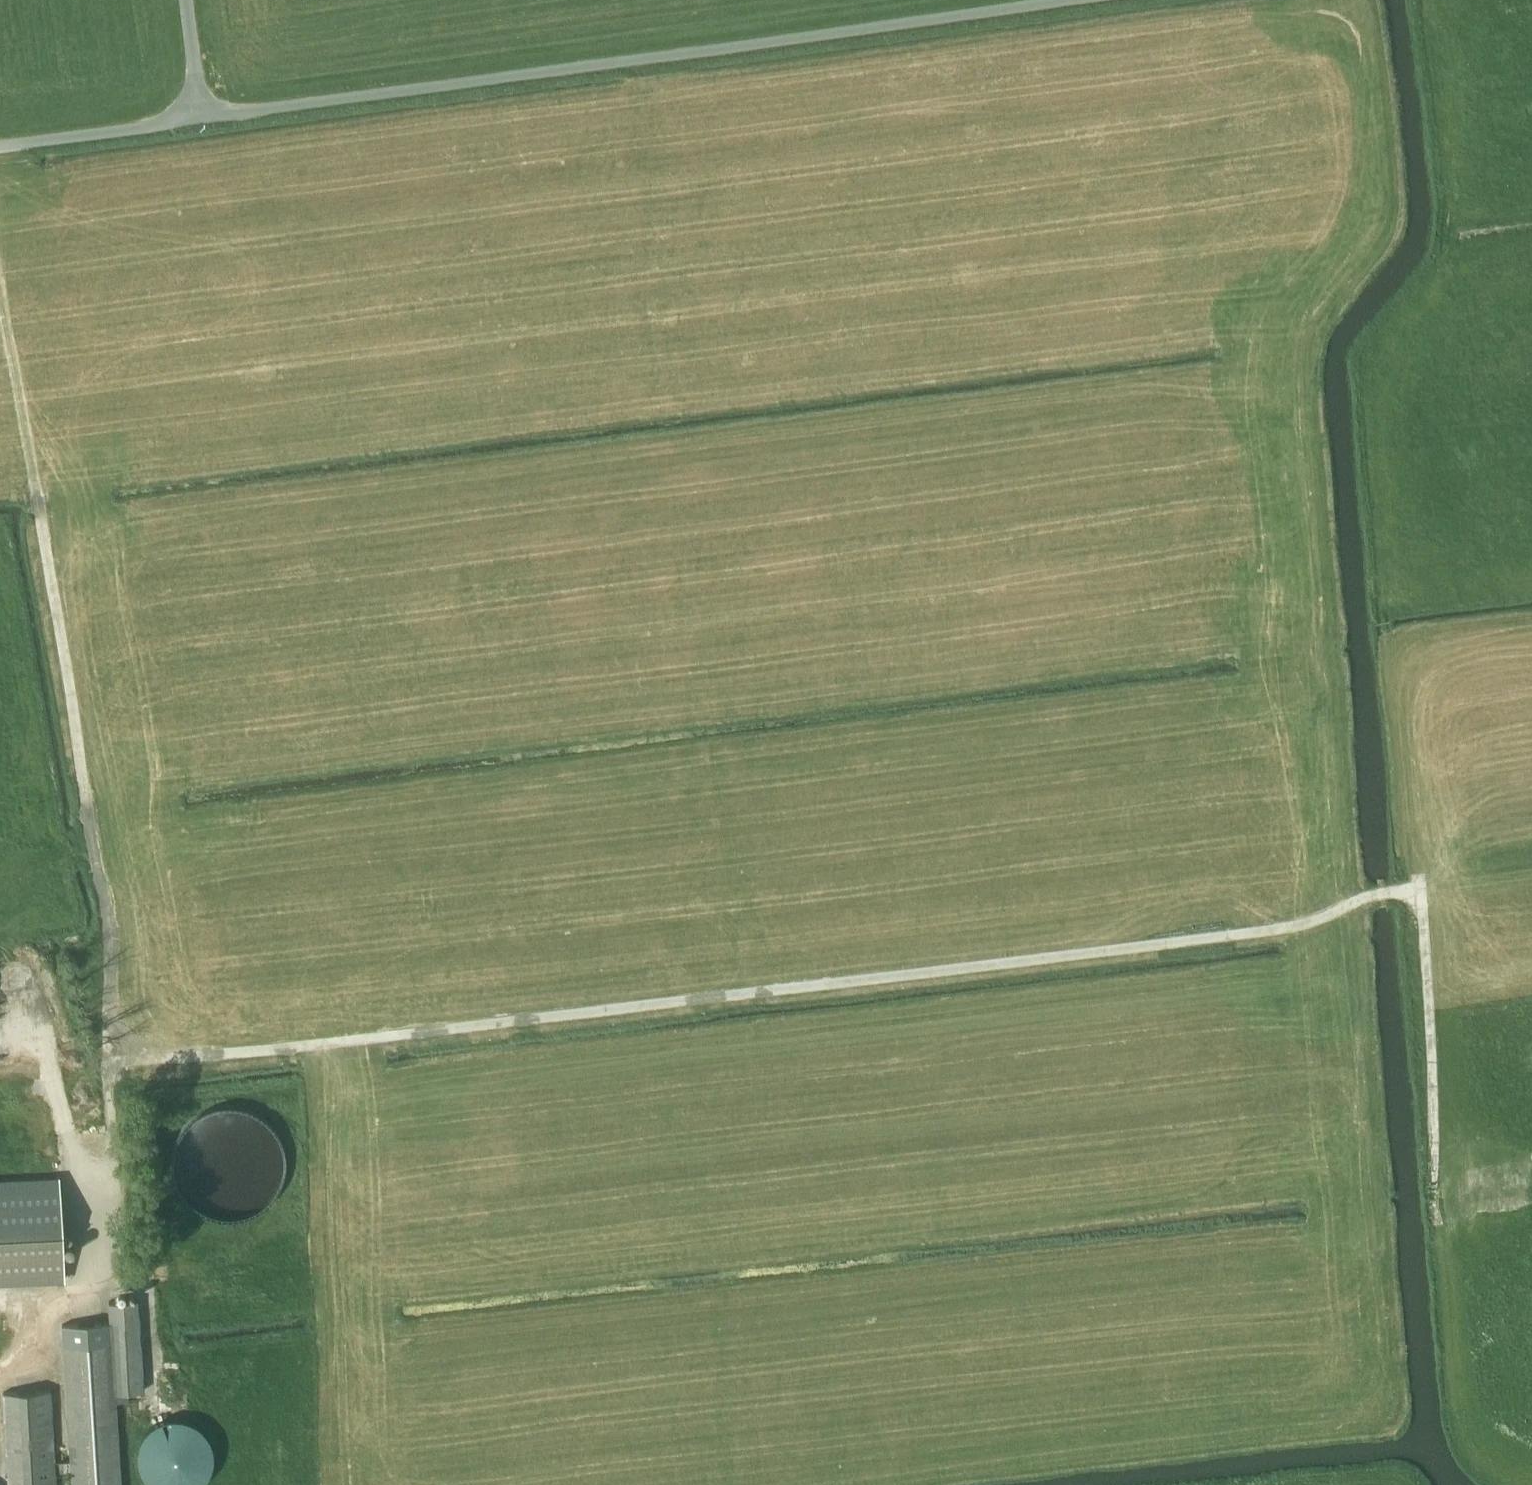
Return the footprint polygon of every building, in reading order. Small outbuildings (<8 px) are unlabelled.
[(177,1195),(267,1199),(271,1113),(180,1109),(177,1195)] [(56,1181),(0,1183),(0,1279),(60,1277),(56,1181)] [(138,1300),(107,1301),(108,1321),(61,1324),(71,1484),(121,1484),(115,1391),(143,1389),(138,1300)] [(49,1389),(3,1391),(8,1484),(55,1484),(49,1389)] [(204,1416),(142,1420),(146,1484),(156,1484),(207,1482),(204,1416)]
